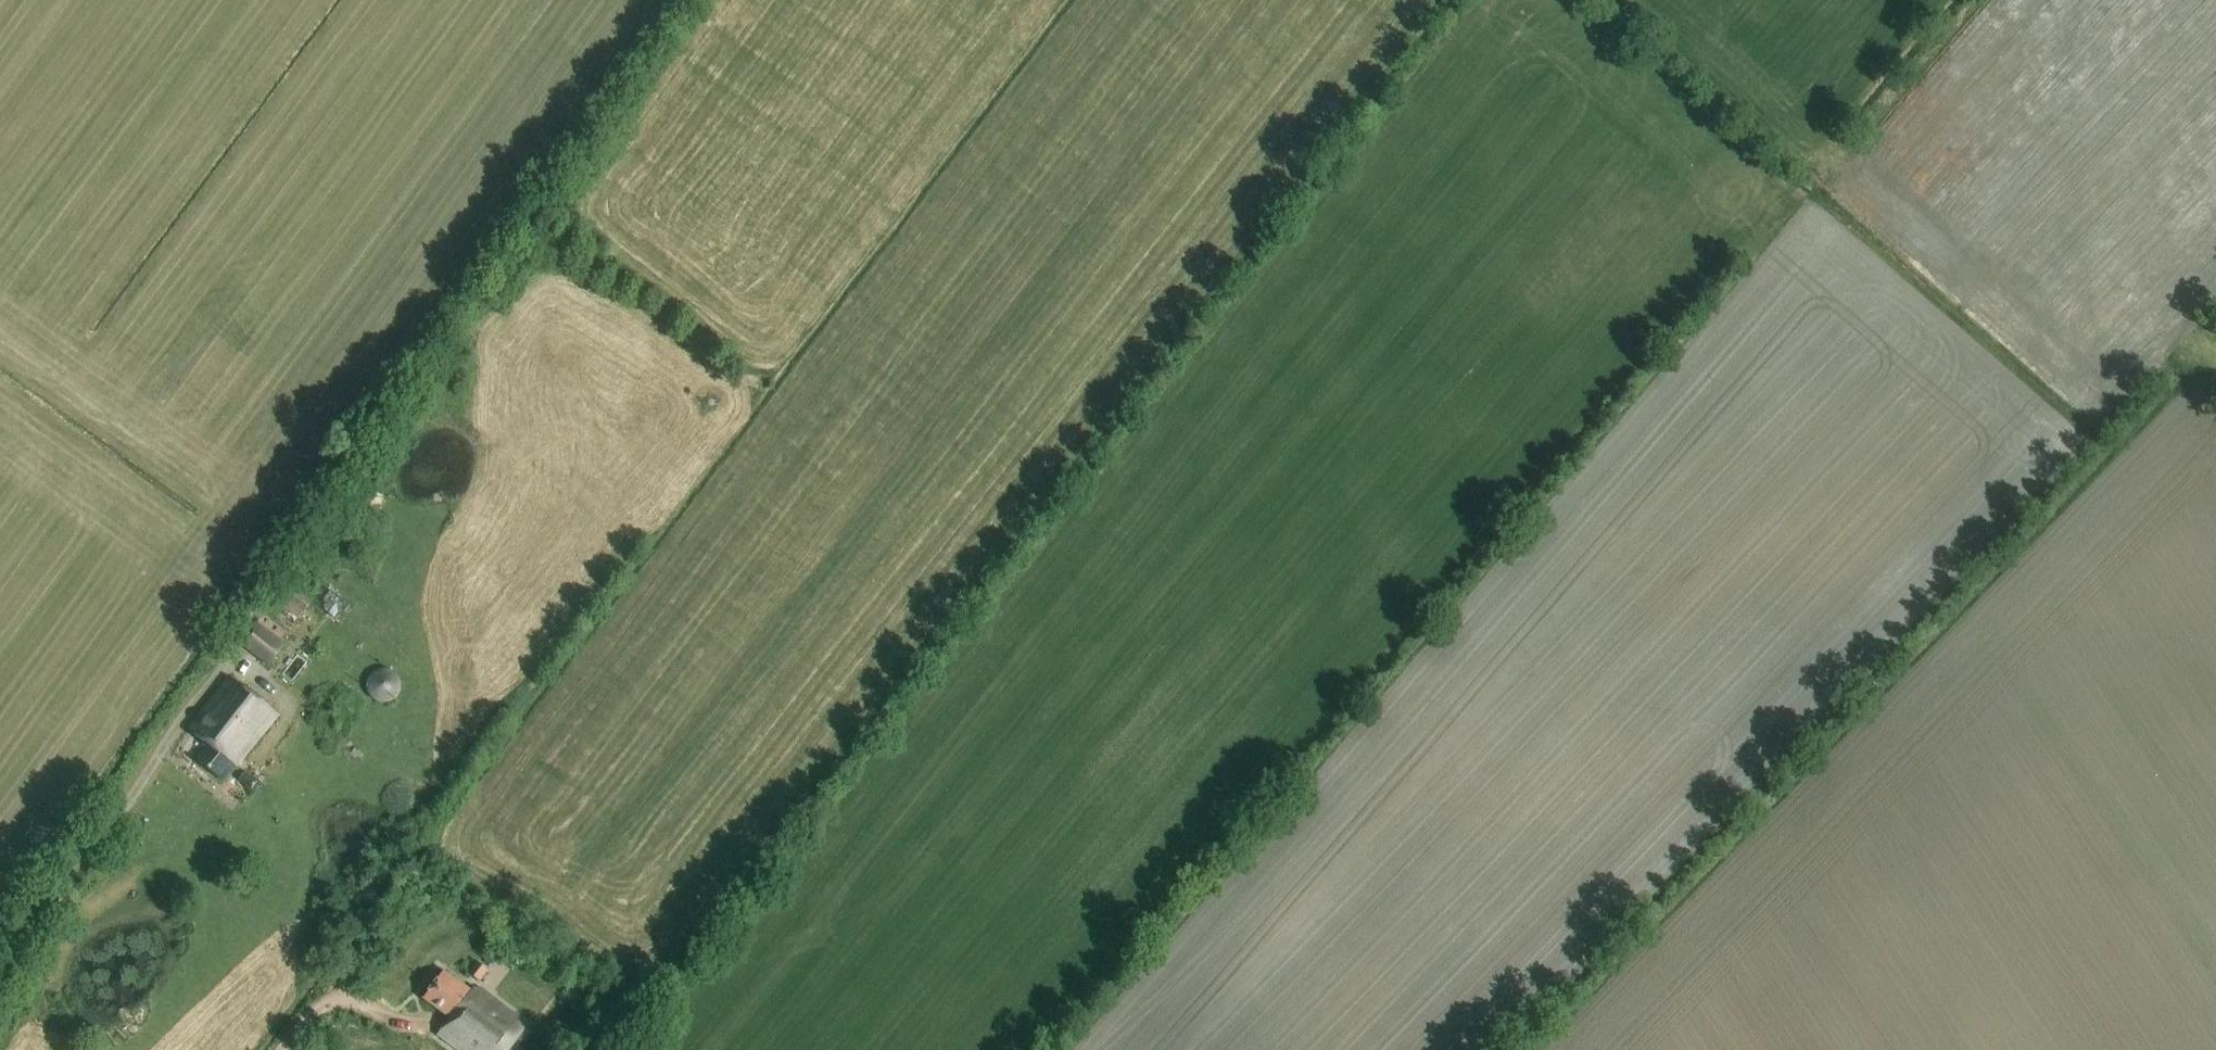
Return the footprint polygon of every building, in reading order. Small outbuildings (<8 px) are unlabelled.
[(309,601),(287,582),(272,599),(295,618),(309,601)] [(335,617),(339,612),(344,616),(351,607),(330,590),(322,599),(330,605),(326,610),(335,617)] [(285,631),(262,614),(256,622),(254,621),(238,642),(270,667),(286,646),(278,640),(285,631)] [(372,688),(395,702),(409,680),(387,666),(372,688)] [(224,782),(278,714),(229,676),(188,728),(208,744),(196,759),(224,782)] [(250,789),(257,779),(245,770),(238,781),(250,789)] [(479,982),(488,970),(476,961),(468,973),(479,982)] [(524,1025),(472,987),(469,990),(443,971),(423,998),(449,1017),(437,1034),(460,1049),(506,1049),(524,1025)]
